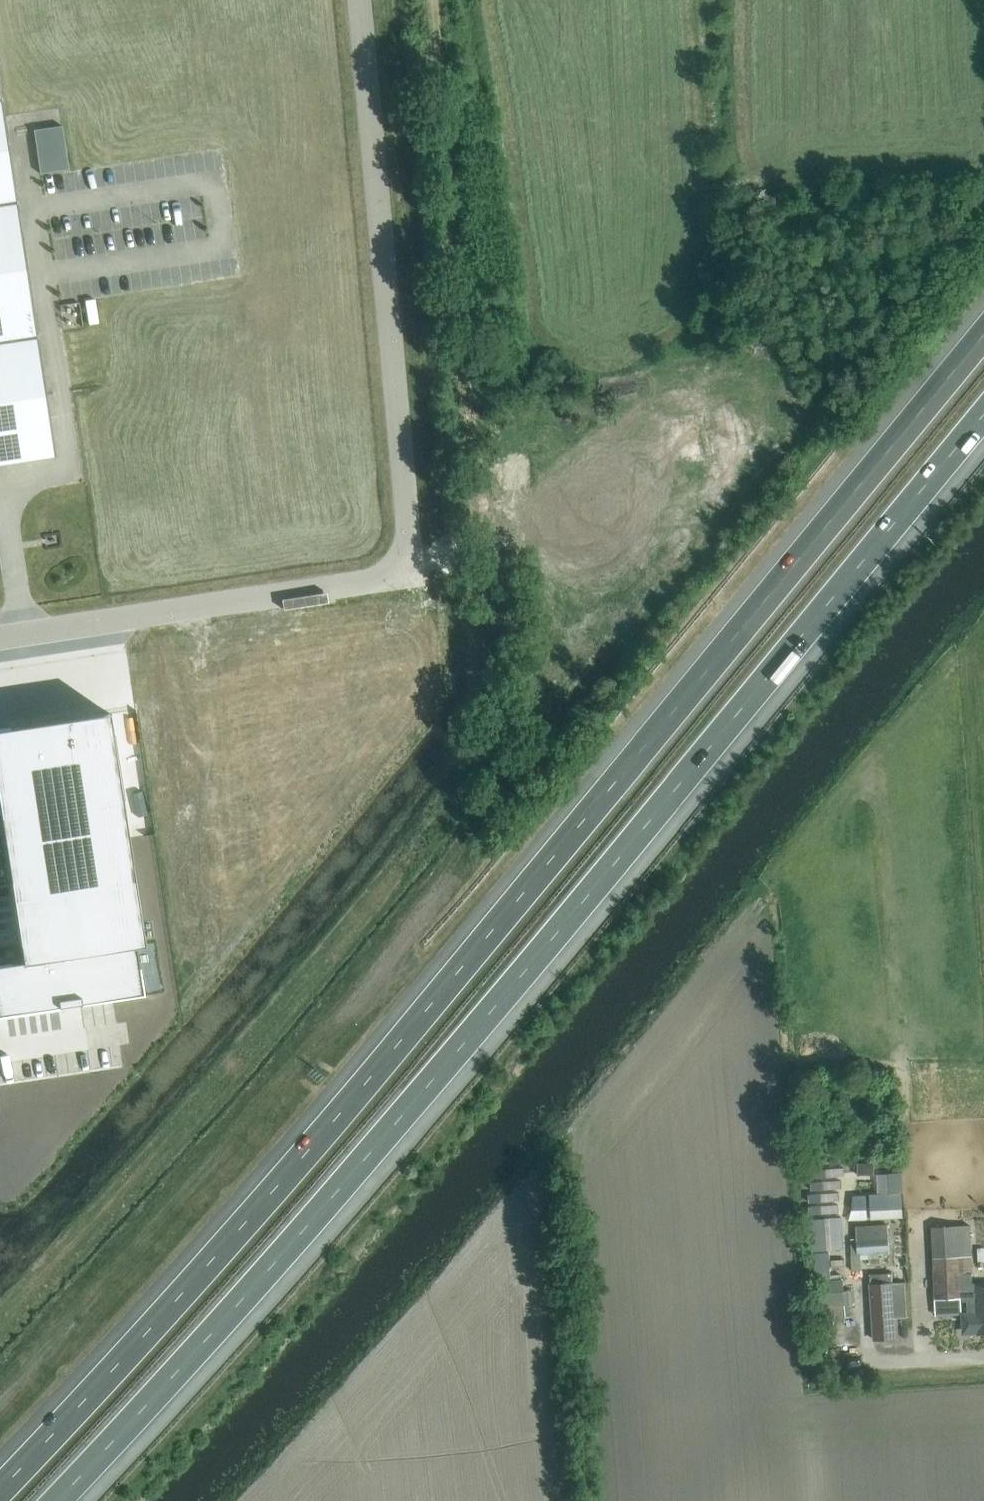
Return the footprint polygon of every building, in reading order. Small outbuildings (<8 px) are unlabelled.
[(0,95),(0,463),(54,455),(0,95)] [(65,123),(38,126),(42,169),(70,167),(65,123)] [(0,966),(0,1015),(63,1005),(62,999),(76,997),(76,1003),(113,998),(142,993),(135,945),(144,944),(128,838),(109,712),(0,729),(0,810),(23,962),(0,966)] [(858,1175),(874,1175),(874,1163),(858,1163),(858,1175)] [(904,1208),(903,1192),(889,1193),(869,1193),(869,1209),(874,1209),(900,1208),(904,1208)] [(807,1218),(809,1251),(826,1250),(824,1217),(807,1218)] [(890,1252),(888,1224),(857,1225),(858,1254),(890,1252)] [(971,1255),(970,1225),(932,1227),(935,1299),(968,1298),(968,1310),(961,1310),(962,1334),(983,1333),(983,1283),(973,1283),(971,1255)] [(893,1283),(892,1273),(870,1275),(875,1340),(897,1338),(896,1318),(907,1317),(905,1282),(893,1283)]
